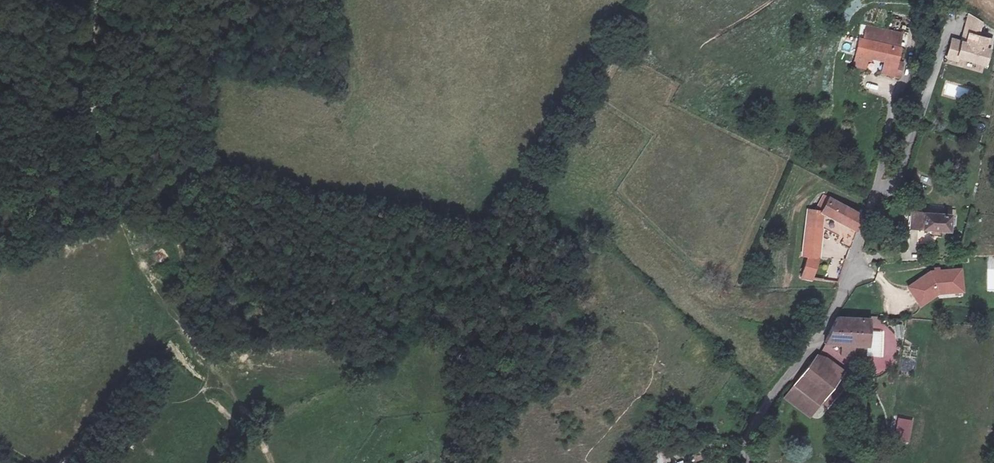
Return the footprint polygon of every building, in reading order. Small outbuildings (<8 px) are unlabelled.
[(982,27),(984,22),(971,14),(968,24),(982,27)] [(980,36),(982,27),(968,24),(966,33),(980,36)] [(993,44),(993,39),(980,36),(966,33),(964,43),(954,41),(950,59),(960,61),(961,58),(989,64),(993,44)] [(859,39),(854,64),(869,67),(871,57),(887,60),(887,71),(901,75),(903,62),(897,61),(900,46),(859,39)] [(823,213),(854,230),(860,217),(829,199),(824,208),(817,206),(814,211),(808,210),(803,253),(807,254),(804,278),(813,278),(816,255),(823,213)] [(956,231),(957,216),(918,213),(917,228),(956,231)] [(843,244),(851,246),(854,233),(850,232),(849,236),(845,235),(843,244)] [(958,289),(958,271),(933,273),(910,287),(922,306),(940,294),(954,293),(958,289)] [(965,293),(964,271),(958,271),(958,289),(954,293),(965,293)] [(840,317),(832,340),(874,343),(875,318),(840,317)] [(904,340),(903,324),(895,324),(895,340),(904,340)] [(865,372),(881,372),(881,347),(865,348),(866,353),(861,354),(860,367),(865,367),(865,372)] [(821,354),(801,385),(826,403),(847,372),(821,354)] [(911,443),(914,421),(900,418),(896,441),(911,443)] [(668,462),(664,452),(656,455),(658,462),(666,462),(668,462)]
